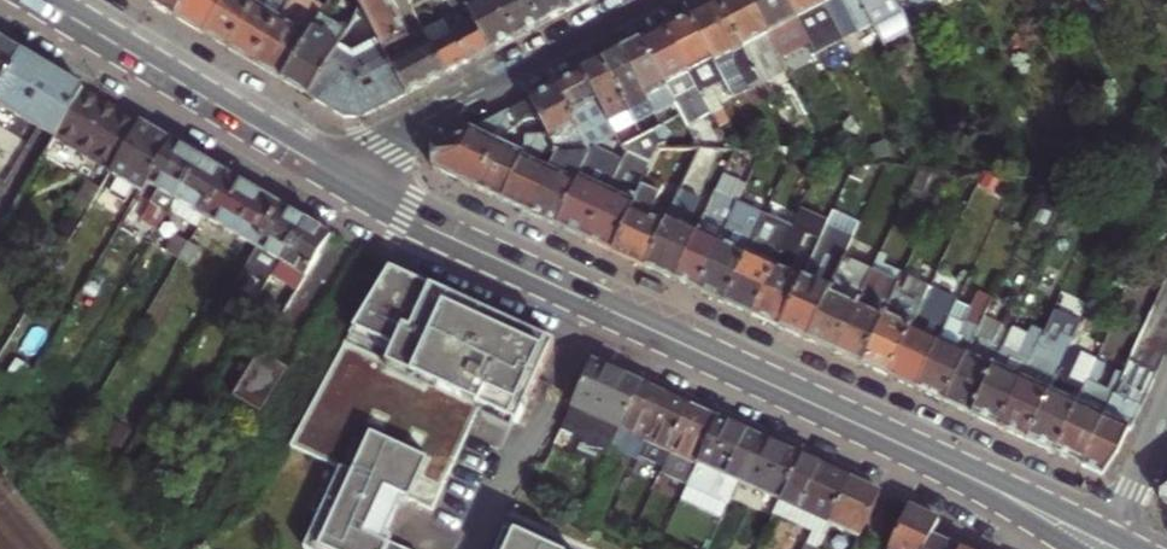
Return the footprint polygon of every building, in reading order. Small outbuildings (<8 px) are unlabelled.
[(152,6),(164,13),(177,22),(190,0),(155,0),(152,6)] [(177,22),(194,32),(206,39),(229,0),(190,0),(177,22)] [(206,39),(217,45),(230,53),(261,0),(229,0),(206,39)] [(230,53),(242,60),(253,67),(289,7),(277,0),(261,0),(230,53)] [(253,67),(269,76),(284,85),(322,21),(328,11),(309,0),(294,0),(289,7),(253,67)] [(361,5),(374,29),(397,17),(390,4),(388,0),(371,0),(361,5)] [(466,9),(461,0),(447,0),(455,15),(466,9)] [(517,40),(497,0),(468,0),(473,9),(495,51),(508,45),(517,40)] [(541,27),(528,0),(497,0),(517,40),(532,32),(541,27)] [(564,15),(557,0),(528,0),(541,27),(556,20),(564,15)] [(592,1),(591,0),(557,0),(564,15),(576,9),(583,5),(592,1)] [(747,0),(725,0),(717,4),(760,86),(773,79),(767,68),(755,46),(767,40),(747,0)] [(783,0),(747,0),(767,40),(777,60),(806,45),(783,0)] [(817,0),(783,0),(806,45),(811,53),(824,45),(833,62),(834,64),(847,57),(837,38),(817,0)] [(856,0),(817,0),(837,38),(867,22),(856,0)] [(901,15),(893,1),(893,0),(856,0),(867,22),(879,44),(908,29),(901,15)] [(901,15),(915,7),(911,0),(894,0),(893,1),(901,15)] [(915,7),(919,5),(927,19),(938,13),(932,0),(911,0),(915,7)] [(760,86),(717,4),(706,10),(688,19),(729,96),(732,101),(760,86)] [(495,51),(473,9),(470,11),(468,12),(490,54),(492,53),(495,51)] [(468,12),(446,23),(468,66),(482,59),(490,54),(468,12)] [(374,29),(383,49),(386,54),(409,42),(403,30),(397,17),(374,29)] [(718,102),(729,96),(688,19),(680,23),(665,31),(712,121),(718,133),(730,126),(718,102)] [(322,21),(284,85),(295,92),(310,101),(338,53),(348,37),(322,21)] [(446,23),(426,33),(434,49),(448,76),(461,70),(468,66),(446,23)] [(687,134),(712,121),(665,31),(655,36),(640,44),(673,108),(679,119),(687,134)] [(409,42),(413,49),(422,44),(426,53),(429,51),(434,49),(426,33),(422,36),(409,42)] [(24,52),(11,45),(0,38),(0,91),(24,52)] [(767,68),(778,62),(777,60),(767,40),(755,46),(767,68)] [(386,54),(409,97),(421,90),(440,81),(426,53),(422,44),(413,49),(409,42),(386,54)] [(656,117),(673,108),(640,44),(635,47),(622,53),(656,117)] [(833,62),(824,45),(811,53),(819,69),(833,62)] [(409,97),(386,54),(383,49),(354,64),(338,53),(310,101),(346,123),(360,123),(374,115),(409,97)] [(444,79),(448,76),(434,49),(429,51),(426,53),(440,81),(444,79)] [(24,52),(0,91),(0,105),(46,133),(56,139),(57,137),(84,93),(86,90),(76,84),(56,72),(24,52)] [(636,127),(656,117),(622,53),(615,57),(602,64),(636,127)] [(616,138),(636,127),(602,64),(597,66),(591,69),(582,74),(616,138)] [(616,138),(582,74),(574,78),(555,88),(577,132),(588,153),(593,152),(595,151),(616,139),(616,138)] [(551,146),(577,132),(555,88),(544,94),(529,102),(539,122),(551,146)] [(101,103),(84,93),(57,137),(85,153),(112,110),(101,103)] [(510,112),(514,121),(518,129),(521,127),(539,122),(529,102),(510,112)] [(129,120),(112,110),(85,153),(113,170),(140,126),(129,120)] [(433,153),(434,171),(457,182),(477,191),(499,143),(494,139),(505,126),(514,121),(510,112),(433,153)] [(606,250),(616,254),(648,183),(651,175),(662,151),(689,138),(687,134),(679,119),(622,150),(625,156),(621,165),(587,241),(606,250)] [(499,143),(477,191),(495,199),(505,204),(526,156),(548,159),(556,161),(558,159),(551,146),(539,122),(521,127),(518,129),(513,132),(525,139),(517,152),(499,143)] [(140,126),(113,170),(111,174),(142,193),(148,184),(173,143),(159,135),(141,124),(140,126)] [(887,141),(872,149),(879,163),(894,155),(887,141)] [(173,143),(148,184),(159,191),(151,204),(169,214),(170,213),(202,160),(190,153),(173,143)] [(565,164),(554,167),(553,169),(553,170),(532,216),(551,224),(560,229),(594,153),(595,151),(593,152),(588,153),(580,155),(563,158),(565,164)] [(621,165),(594,153),(560,229),(578,237),(587,241),(621,165)] [(548,159),(526,156),(505,204),(519,210),(532,216),(553,170),(553,169),(545,166),(548,159)] [(222,172),(202,160),(170,213),(197,229),(204,218),(229,176),(222,172)] [(858,168),(853,178),(865,184),(870,173),(858,168)] [(922,171),(913,190),(940,202),(949,183),(922,171)] [(204,218),(255,249),(280,208),(257,194),(229,176),(204,218)] [(1010,185),(994,178),(988,192),(1004,199),(1010,185)] [(75,202),(88,211),(101,190),(88,182),(75,202)] [(649,220),(663,190),(648,183),(616,254),(634,263),(648,269),(667,228),(649,220)] [(711,207),(707,216),(677,282),(693,289),(700,293),(741,204),(718,193),(711,207)] [(667,228),(648,269),(665,277),(677,282),(707,216),(690,208),(694,200),(682,194),(667,228)] [(150,201),(141,196),(124,223),(134,228),(150,201)] [(707,216),(711,207),(694,200),(690,208),(707,216)] [(767,216),(741,204),(700,293),(717,301),(727,305),(767,216)] [(280,208),(255,249),(242,271),(268,286),(273,278),(306,223),(297,218),(280,208)] [(795,230),(755,318),(772,326),(782,331),(828,229),(830,224),(803,212),(795,230)] [(767,216),(727,305),(744,313),(755,318),(795,230),(767,216)] [(273,278),(297,292),(322,250),(330,237),(320,232),(306,223),(273,278)] [(812,344),(848,264),(858,242),(828,229),(782,331),(799,338),(812,344)] [(165,252),(178,260),(189,243),(175,235),(165,252)] [(200,250),(189,243),(178,260),(190,267),(200,250)] [(888,282),(874,276),(838,356),(852,362),(866,369),(912,266),(898,260),(888,282)] [(848,264),(812,344),(829,352),(838,356),(874,276),(848,264)] [(941,280),(912,266),(866,369),(883,377),(894,382),(935,293),(941,280)] [(396,272),(390,270),(290,447),(339,469),(328,494),(320,491),(311,509),(320,513),(303,548),(389,548),(388,548),(391,543),(383,539),(399,503),(407,507),(410,501),(433,512),(469,429),(478,409),(484,411),(482,418),(510,430),(513,424),(517,425),(555,346),(541,341),(529,336),(511,327),(495,319),(476,312),(447,296),(417,282),(396,272)] [(1133,363),(1161,375),(1166,361),(1166,283),(1133,363)] [(935,293),(894,382),(910,389),(919,393),(960,306),(960,305),(935,293)] [(960,306),(919,393),(939,402),(949,407),(989,319),(996,303),(980,295),(972,312),(960,306)] [(1022,440),(1031,444),(1073,351),(1084,325),(1057,313),(1047,335),(1003,431),(1022,440)] [(965,414),(975,419),(1015,331),(989,319),(949,407),(965,414)] [(1019,323),(1015,331),(975,419),(989,425),(1003,431),(1047,335),(1019,323)] [(1073,351),(1031,444),(1048,452),(1059,457),(1101,363),(1073,351)] [(278,362),(261,352),(234,397),(261,415),(289,369),(278,362)] [(603,472),(608,460),(622,431),(643,386),(619,375),(593,363),(573,407),(596,418),(577,460),(603,472)] [(1101,363),(1059,457),(1074,464),(1085,469),(1127,375),(1120,372),(1111,392),(1099,386),(1108,366),(1101,363)] [(1131,429),(1136,430),(1161,375),(1133,363),(1127,375),(1085,469),(1098,475),(1107,479),(1110,474),(1131,429)] [(659,393),(643,386),(622,431),(608,460),(603,472),(616,478),(625,459),(636,464),(638,460),(668,397),(659,393)] [(685,405),(668,397),(638,460),(663,472),(692,408),(685,405)] [(711,417),(692,408),(663,472),(661,477),(688,489),(720,421),(711,417)] [(748,434),(720,421),(688,489),(730,509),(740,486),(761,440),(748,434)] [(761,440),(740,486),(781,505),(802,459),(785,451),(761,440)] [(830,528),(851,482),(827,470),(802,459),(781,505),(830,528)] [(867,489),(851,482),(830,528),(860,541),(881,496),(867,489)] [(805,548),(820,548),(830,528),(781,505),(777,515),(813,532),(805,548)] [(931,537),(938,522),(927,517),(910,509),(892,548),(926,548),(931,537)] [(502,534),(495,548),(535,548),(502,534)] [(945,544),(931,537),(926,548),(956,548),(945,544)]
